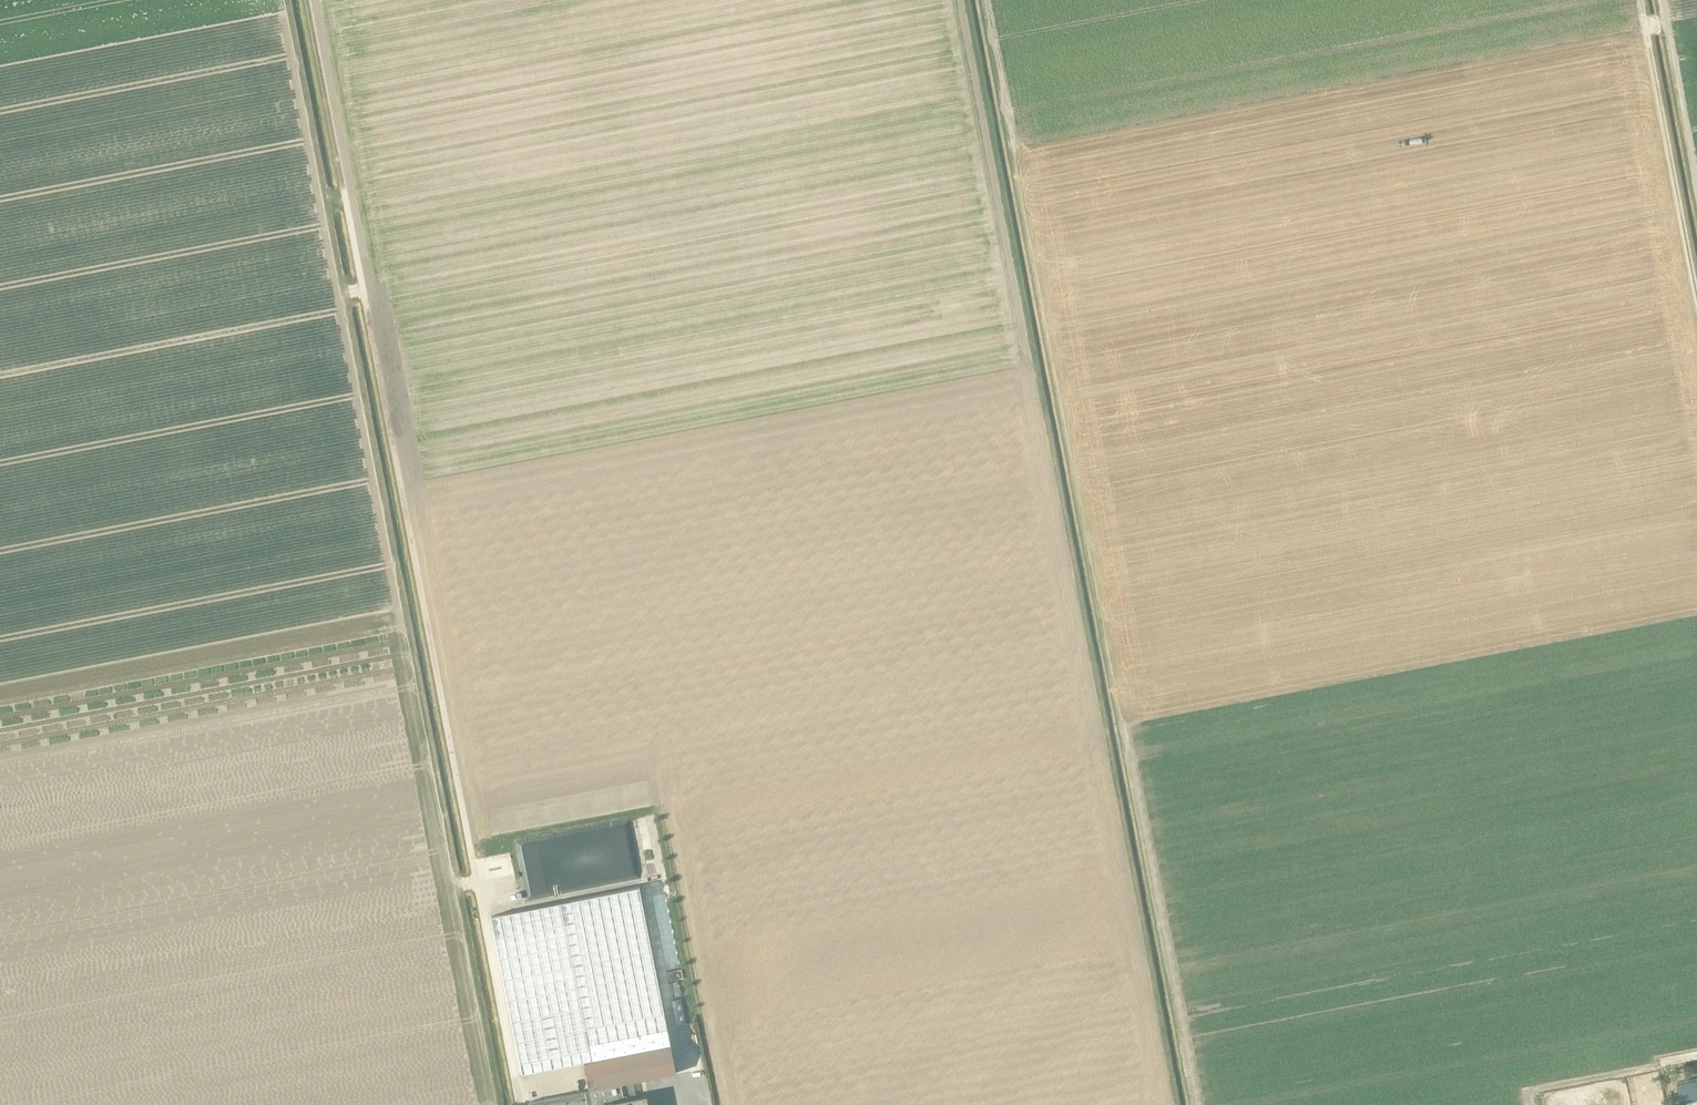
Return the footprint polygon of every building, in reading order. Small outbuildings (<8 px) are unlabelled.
[(1684,198),(1676,199),(1678,207),(1685,206),(1684,198)] [(589,1090),(528,1102),(528,1104),(648,1104),(646,1095),(624,1099),(621,1084),(676,1073),(670,1044),(640,887),(492,915),(522,1073),(583,1061),(589,1090)] [(690,1016),(694,1035),(699,1060),(707,1058),(699,1014),(690,1016)] [(1677,1082),(1682,1104),(1696,1104),(1696,1078),(1677,1082)]
